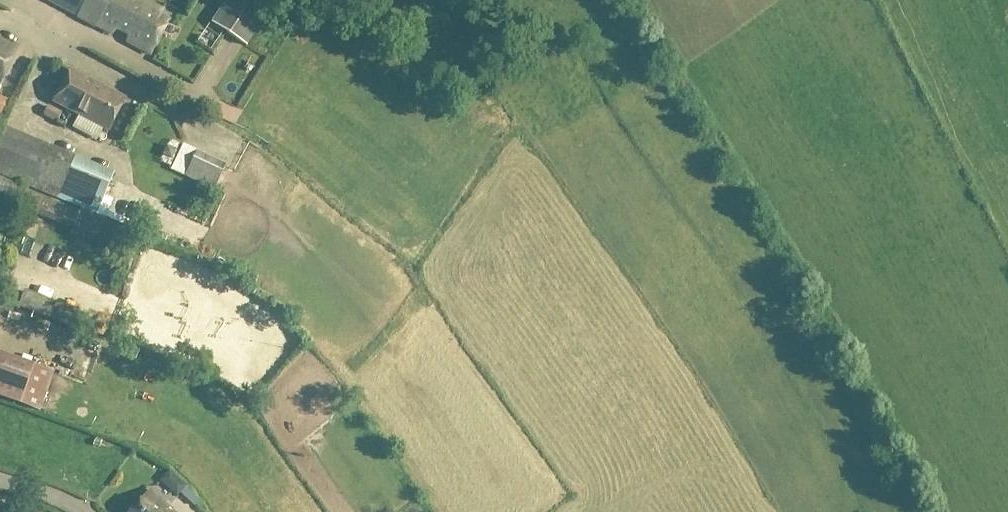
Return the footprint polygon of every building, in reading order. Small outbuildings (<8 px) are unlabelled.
[(149,56),(168,21),(160,17),(163,11),(143,0),(42,0),(149,56)] [(212,26),(246,47),(270,8),(256,0),(228,0),(212,26)] [(19,50),(0,40),(0,87),(19,50)] [(107,132),(123,100),(69,72),(52,104),(107,132)] [(114,175),(5,129),(0,141),(0,176),(57,199),(56,200),(96,217),(114,175)] [(213,191),(225,168),(195,154),(184,177),(213,191)] [(0,180),(0,202),(14,208),(14,209),(42,220),(44,220),(71,232),(69,237),(127,261),(138,236),(81,211),(80,213),(54,202),(22,190),(0,180)] [(23,294),(17,308),(79,333),(85,318),(23,294)] [(52,374),(0,355),(0,400),(39,413),(52,374)] [(148,492),(130,511),(169,511),(148,492)]
